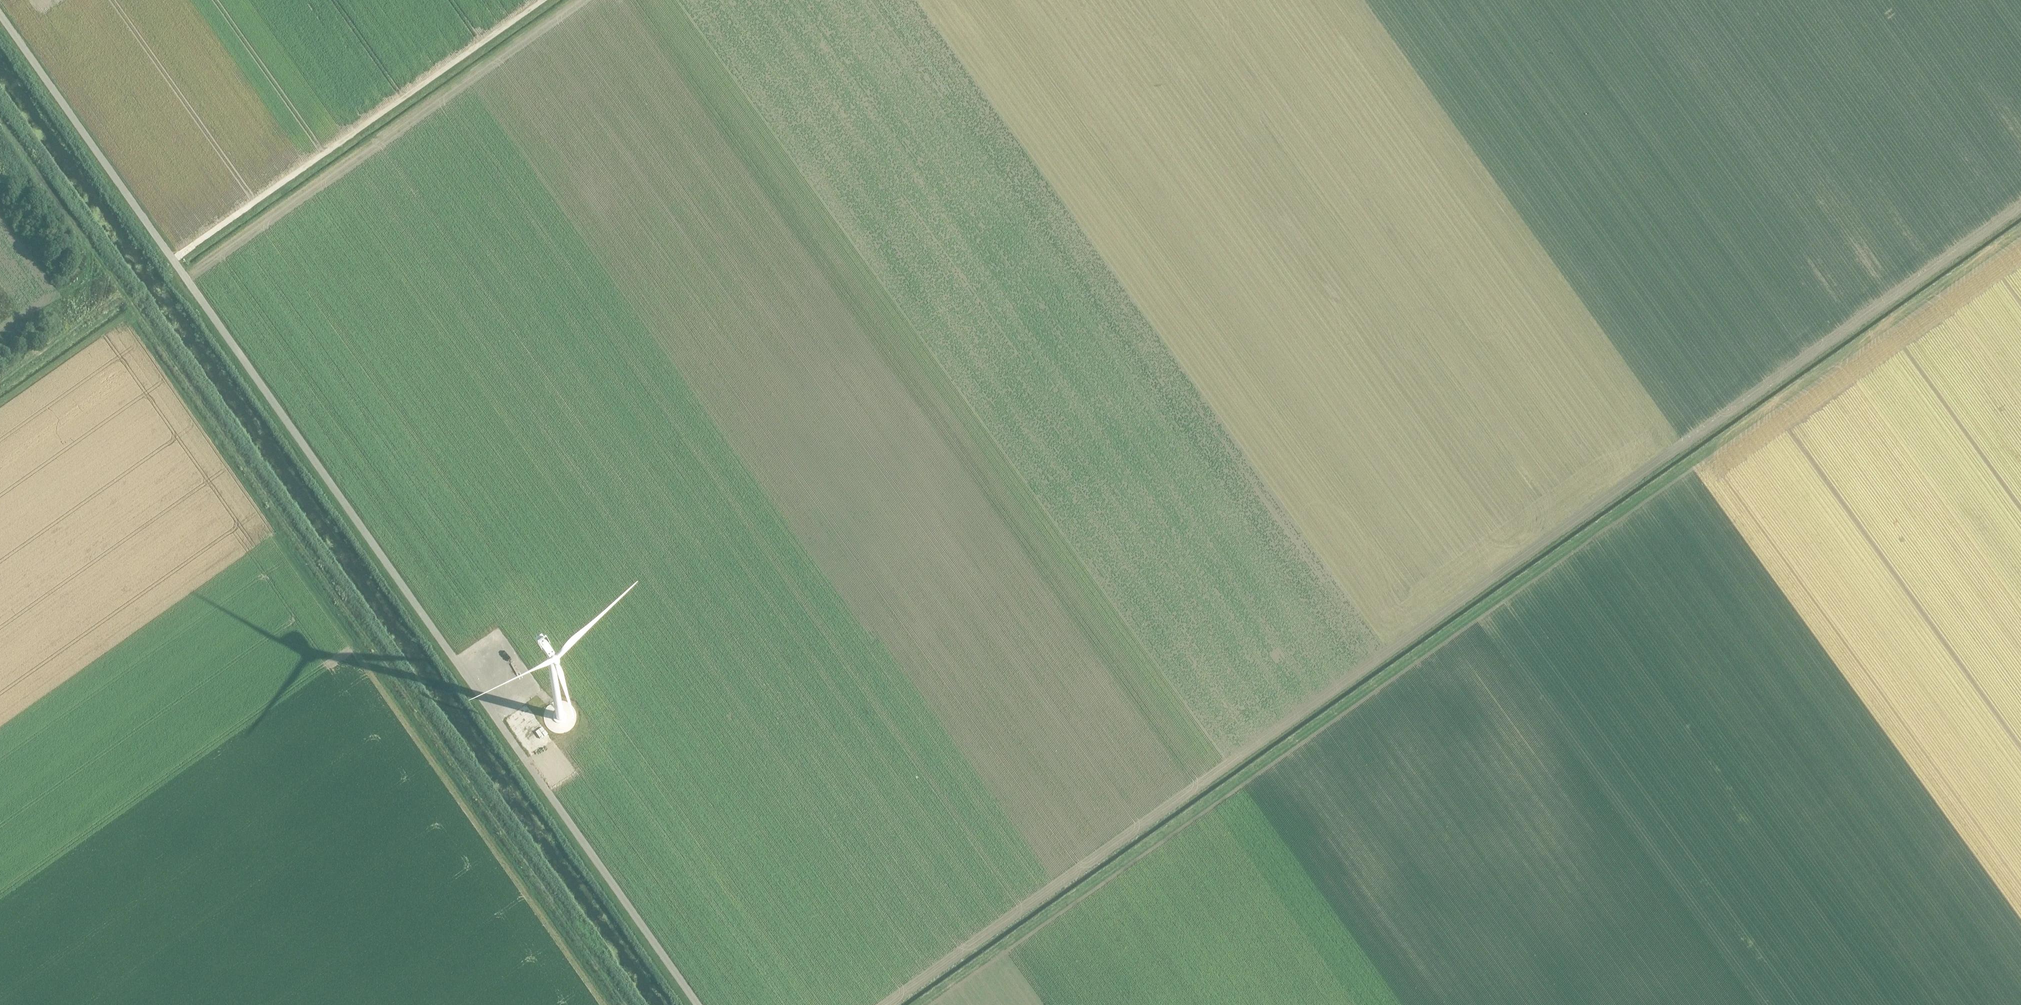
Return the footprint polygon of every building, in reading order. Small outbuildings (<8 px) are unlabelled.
[(556,717),(556,718),(556,719),(556,720),(557,721),(558,721),(558,722),(559,722),(560,722),(561,722),(562,722),(563,721),(564,721),(564,720),(564,719),(565,718),(565,717),(564,716),(564,715),(564,714),(563,714),(562,713),(561,713),(560,713),(559,713),(558,713),(557,714),(556,715),(556,716),(556,717)]
